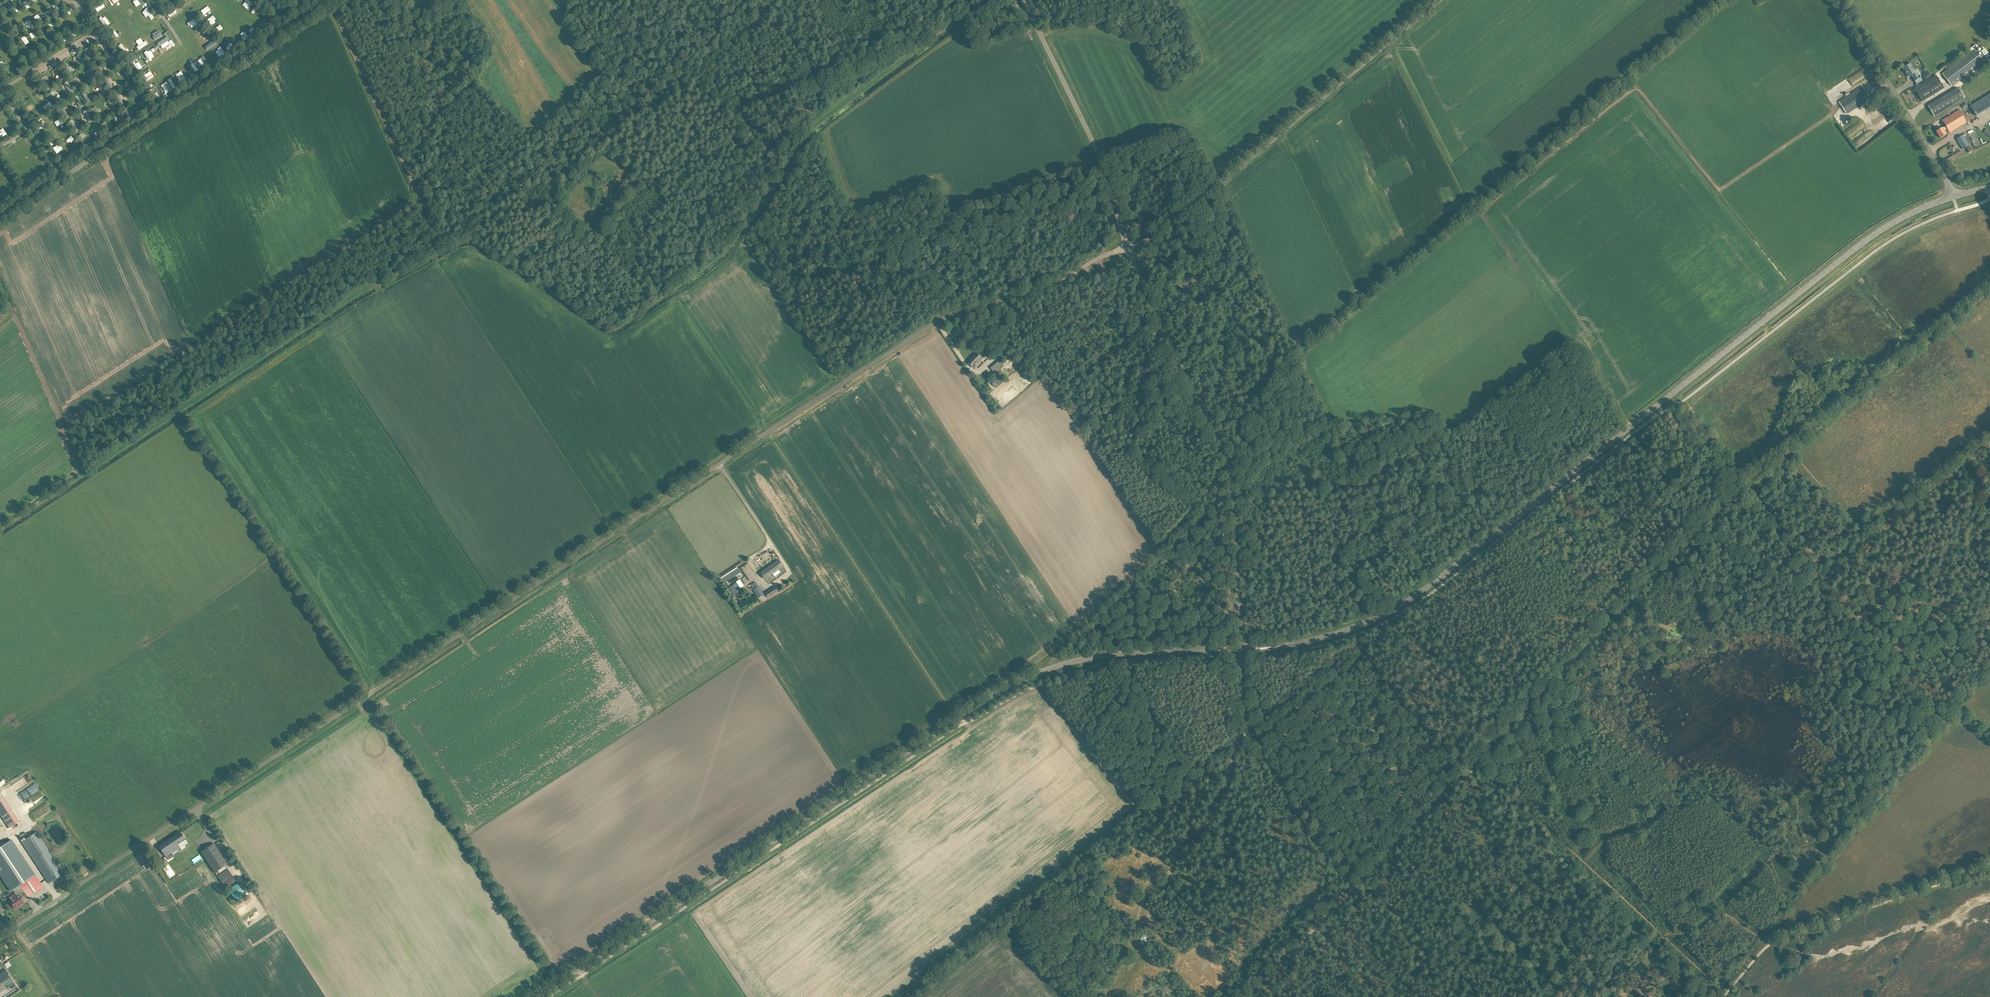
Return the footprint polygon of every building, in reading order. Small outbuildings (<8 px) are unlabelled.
[(151,20),(154,18),(147,7),(144,10),(151,20)] [(109,24),(106,16),(102,18),(101,16),(99,18),(103,27),(109,24)] [(195,18),(187,23),(191,28),(198,24),(195,18)] [(25,24),(28,29),(33,26),(30,21),(25,24)] [(15,31),(18,36),(23,33),(20,28),(15,31)] [(158,29),(151,34),(154,40),(162,35),(158,29)] [(197,37),(201,42),(209,36),(205,30),(197,37)] [(104,38),(100,41),(107,49),(110,47),(104,38)] [(148,44),(146,40),(143,42),(140,38),(135,40),(138,46),(136,46),(138,49),(148,44)] [(203,43),(208,48),(214,43),(209,38),(203,43)] [(162,51),(168,48),(164,40),(158,43),(162,51)] [(124,55),(127,53),(122,43),(119,45),(124,55)] [(1949,68),(1942,73),(1952,86),(1984,62),(1974,49),(1977,47),(1976,44),(1969,49),(1970,50),(1948,66),(1949,68)] [(89,59),(93,57),(87,48),(83,50),(89,59)] [(150,50),(144,53),(147,60),(154,57),(150,50)] [(82,66),(86,63),(80,53),(75,56),(82,66)] [(197,59),(200,66),(207,63),(204,56),(197,59)] [(191,64),(194,72),(200,69),(197,61),(191,64)] [(1917,84),(1918,83),(1923,81),(1916,69),(1914,70),(1910,63),(1903,68),(1908,76),(1913,74),(1914,75),(1912,76),(1913,78),(1917,83),(1917,84)] [(54,69),(61,80),(65,77),(58,67),(54,69)] [(146,81),(154,77),(150,71),(143,76),(146,81)] [(175,75),(179,82),(185,78),(181,71),(175,75)] [(1926,80),(1932,76),(1928,71),(1923,75),(1926,80)] [(1920,85),(1918,83),(1917,84),(1917,83),(1915,84),(1917,87),(1915,88),(1922,101),(1944,88),(1936,75),(1920,85)] [(172,88),(178,85),(174,76),(167,79),(172,88)] [(75,77),(72,79),(77,88),(81,86),(75,77)] [(103,80),(108,89),(113,87),(107,77),(103,80)] [(67,81),(64,83),(70,93),(73,90),(67,81)] [(166,93),(172,90),(167,81),(161,85),(166,93)] [(101,84),(97,86),(102,95),(106,92),(101,84)] [(1839,102),(1847,114),(1870,98),(1862,86),(1839,102)] [(1958,88),(1928,106),(1934,116),(1964,98),(1958,88)] [(152,89),(148,90),(152,100),(159,97),(157,92),(153,93),(152,89)] [(81,93),(88,103),(91,100),(84,90),(81,93)] [(49,93),(54,102),(58,100),(52,91),(49,93)] [(114,95),(120,106),(123,104),(118,93),(114,95)] [(1977,116),(1989,108),(1989,94),(1970,106),(1972,109),(1977,116)] [(80,108),(83,106),(77,95),(73,97),(80,108)] [(113,110),(117,108),(110,98),(107,101),(113,110)] [(1969,104),(1963,108),(1970,120),(1977,116),(1972,109),(1970,106),(1969,104)] [(95,106),(91,109),(98,120),(102,117),(95,106)] [(65,119),(69,116),(64,108),(60,110),(65,119)] [(122,111),(127,119),(132,116),(128,108),(122,111)] [(87,109),(83,111),(89,122),(93,120),(87,109)] [(1942,120),(1946,126),(1943,128),(1943,127),(1937,131),(1940,138),(1945,135),(1967,123),(1959,110),(1947,118),(1942,120)] [(75,132),(79,130),(71,119),(68,122),(75,132)] [(83,145),(87,143),(81,134),(77,136),(83,145)] [(1956,139),(1963,149),(1969,145),(1963,134),(1956,139)] [(967,363),(973,368),(976,365),(975,364),(979,360),(980,361),(983,358),(981,356),(978,353),(977,352),(967,363)] [(819,356),(824,363),(829,360),(825,353),(819,356)] [(990,368),(995,373),(1002,366),(998,361),(990,368)] [(991,383),(995,387),(1006,377),(1003,373),(991,383)] [(761,573),(766,580),(784,567),(779,560),(761,573)] [(720,580),(723,584),(741,572),(739,568),(729,574),(728,573),(723,576),(724,577),(720,580)] [(750,590),(752,588),(753,589),(753,590),(759,599),(764,595),(759,586),(758,586),(755,582),(750,585),(751,586),(749,587),(750,590)] [(729,587),(735,596),(741,591),(736,583),(729,587)] [(765,593),(768,598),(779,591),(775,586),(765,593)] [(29,774),(24,777),(28,783),(33,780),(29,774)] [(47,803),(31,811),(35,818),(51,811),(47,803)] [(11,808),(1,815),(9,828),(19,821),(11,808)] [(186,839),(183,836),(180,831),(159,846),(166,857),(172,853),(174,856),(178,853),(176,851),(180,848),(181,849),(185,847),(182,842),(186,839)] [(35,832),(22,841),(34,859),(38,867),(44,876),(49,883),(66,872),(63,868),(60,870),(35,832)] [(12,891),(13,890),(15,893),(22,888),(25,893),(28,897),(43,887),(12,840),(3,846),(0,848),(0,874),(12,891)] [(228,864),(214,843),(201,852),(215,872),(228,864)] [(177,865),(174,860),(168,864),(172,869),(177,865)] [(236,880),(228,869),(218,876),(226,887),(236,880)] [(243,886),(242,886),(241,885),(240,884),(238,884),(237,884),(235,884),(234,885),(233,886),(232,887),(232,888),(231,889),(231,890),(231,892),(231,893),(232,894),(232,896),(233,897),(234,897),(236,898),(237,898),(239,898),(240,898),(242,897),(244,895),(244,894),(245,893),(245,892),(245,890),(245,889),(244,888),(243,886)] [(10,901),(15,908),(20,904),(21,905),(24,902),(20,896),(25,893),(22,888),(15,893),(8,897),(10,901)] [(11,977),(6,969),(0,973),(0,985),(11,977)]
